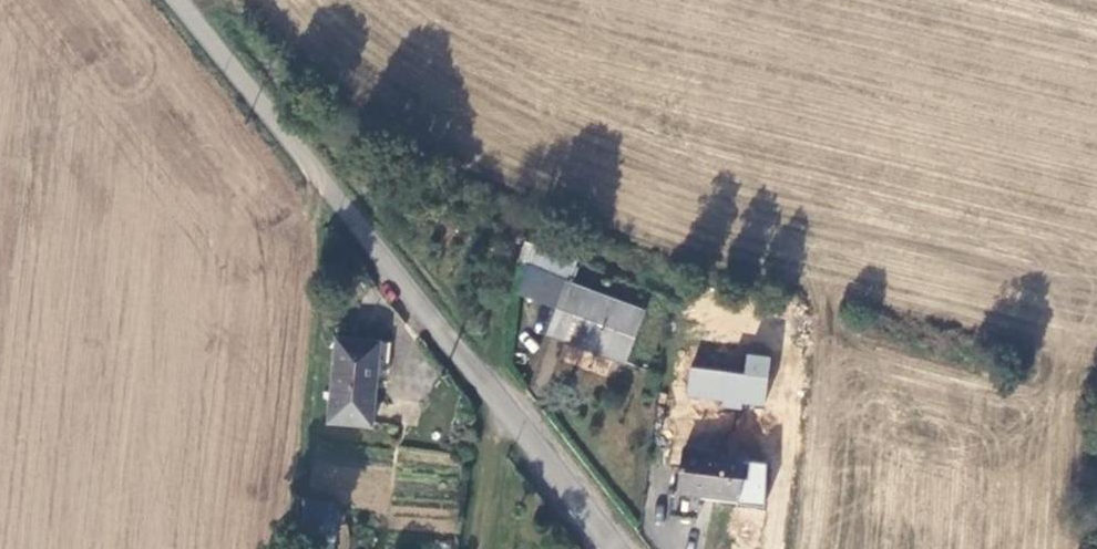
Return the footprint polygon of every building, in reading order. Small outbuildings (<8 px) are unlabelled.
[(583,370),(623,384),(640,332),(566,308),(549,359),(567,366),(574,348),(588,352),(583,370)] [(743,371),(744,352),(696,348),(694,366),(743,371)] [(766,407),(770,356),(746,353),(744,372),(688,367),(685,400),(766,407)] [(343,364),(339,424),(382,429),(384,405),(379,405),(384,369),(343,364)] [(358,496),(360,445),(315,443),(312,493),(358,496)] [(744,521),(749,479),(686,473),(683,516),(744,521)] [(326,548),(343,548),(343,543),(327,540),(326,548)]
